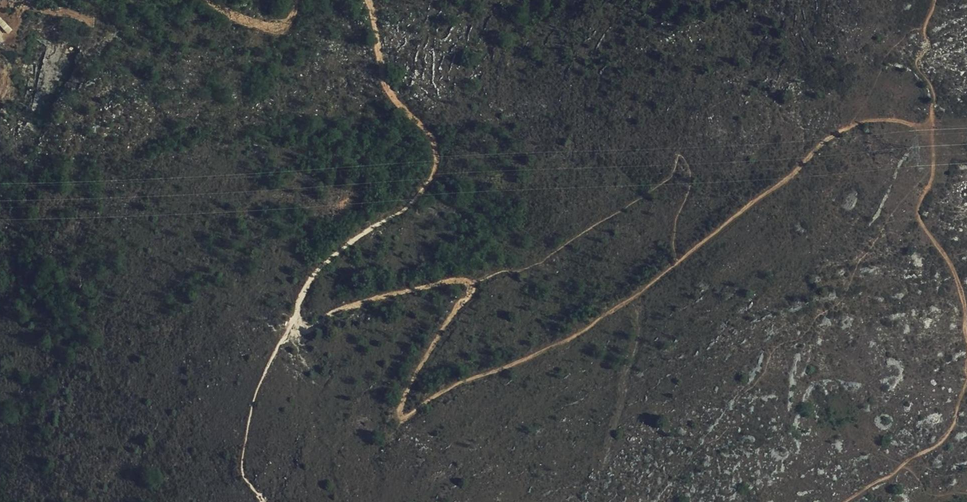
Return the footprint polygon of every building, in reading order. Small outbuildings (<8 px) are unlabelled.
[(5,34),(11,30),(0,15),(0,27),(5,34)]
